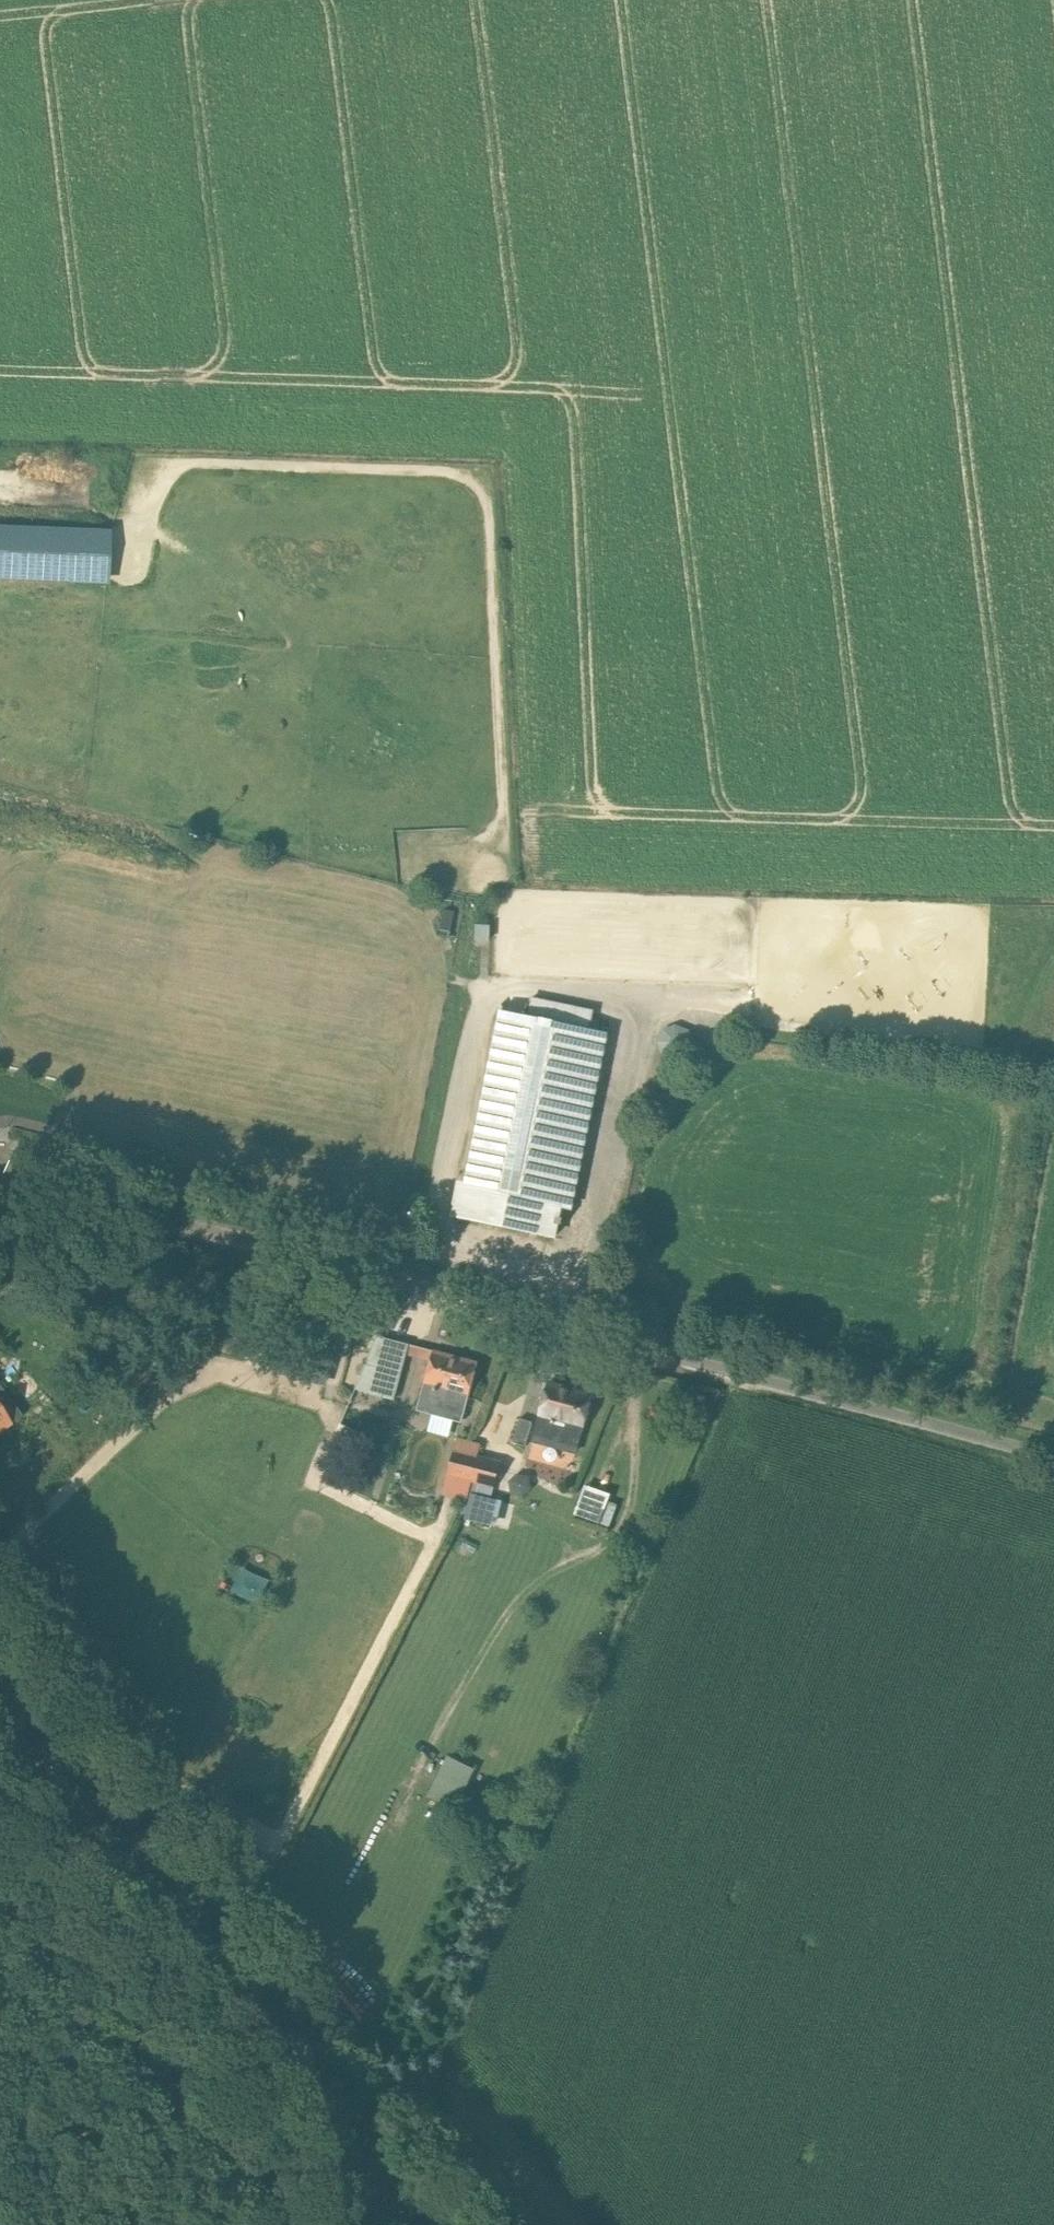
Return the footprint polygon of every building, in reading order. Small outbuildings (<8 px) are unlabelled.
[(0,531),(0,576),(102,580),(104,536),(0,531)] [(593,1012),(531,999),(527,1016),(590,1029),(593,1012)] [(527,1016),(501,1010),(465,1184),(459,1183),(452,1215),(554,1237),(557,1224),(565,1225),(566,1220),(558,1218),(560,1206),(571,1209),(608,1033),(590,1029),(527,1016)] [(672,1047),(660,1045),(652,1053),(652,1064),(661,1072),(672,1069),(677,1059),(672,1047)] [(376,1336),(355,1391),(394,1401),(410,1345),(376,1336)] [(479,1362),(434,1350),(418,1410),(462,1422),(479,1362)] [(548,1381),(531,1441),(576,1454),(593,1394),(548,1381)] [(9,1423),(0,1411),(0,1429),(9,1423)] [(519,1418),(511,1444),(524,1448),(532,1421),(519,1418)] [(482,1445),(457,1439),(443,1495),(468,1502),(464,1519),(493,1527),(500,1501),(491,1499),(501,1461),(479,1455),(482,1445)] [(612,1494),(585,1484),(574,1514),(610,1527),(618,1505),(609,1502),(612,1494)] [(234,1591),(263,1602),(273,1577),(243,1566),(234,1591)] [(460,1809),(479,1766),(452,1754),(433,1796),(460,1809)]
